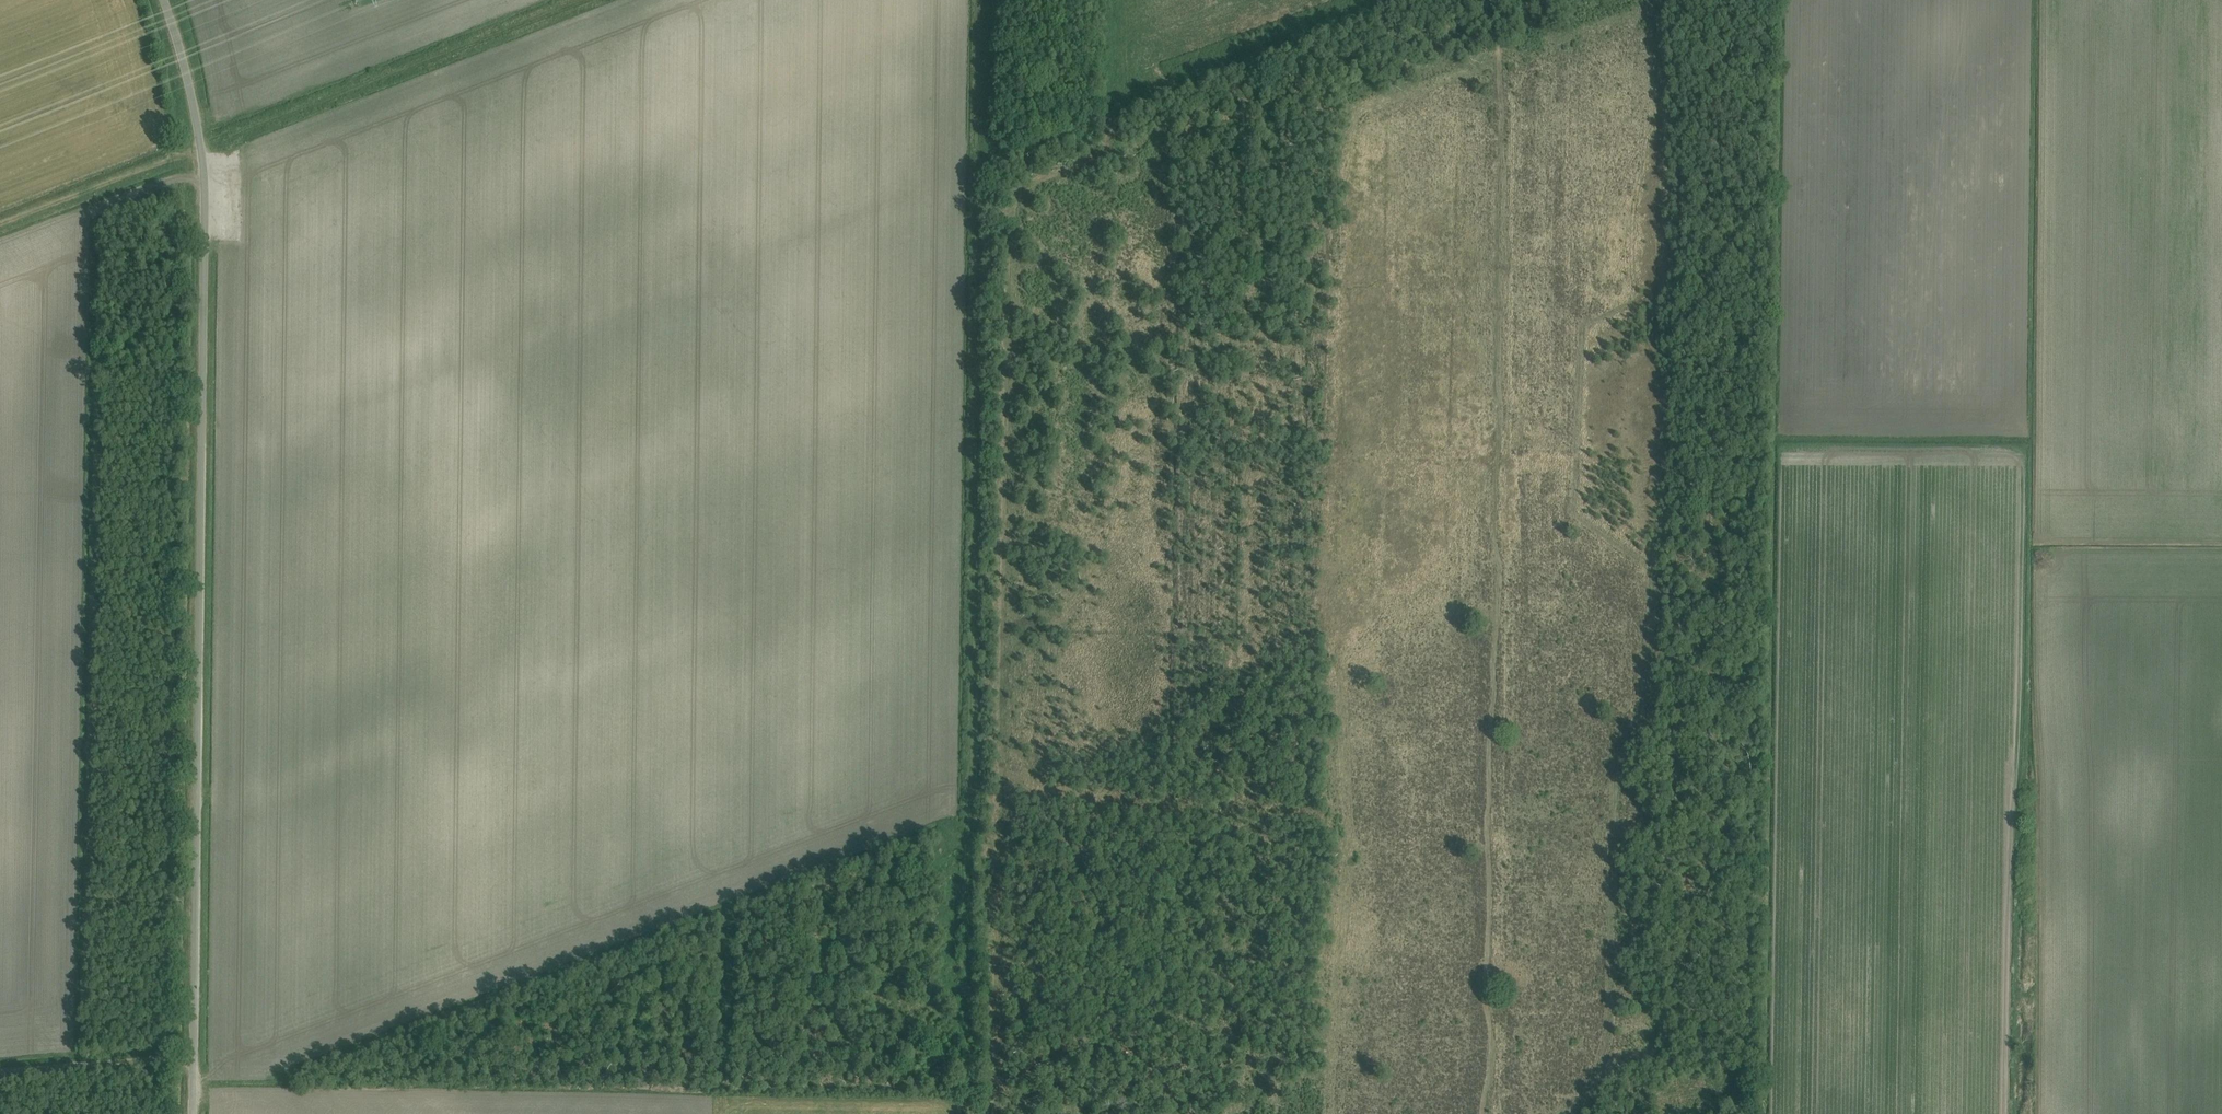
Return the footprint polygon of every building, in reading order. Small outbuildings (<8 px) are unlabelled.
[(221,155),(214,160),(219,165),(225,160),(221,155)]
